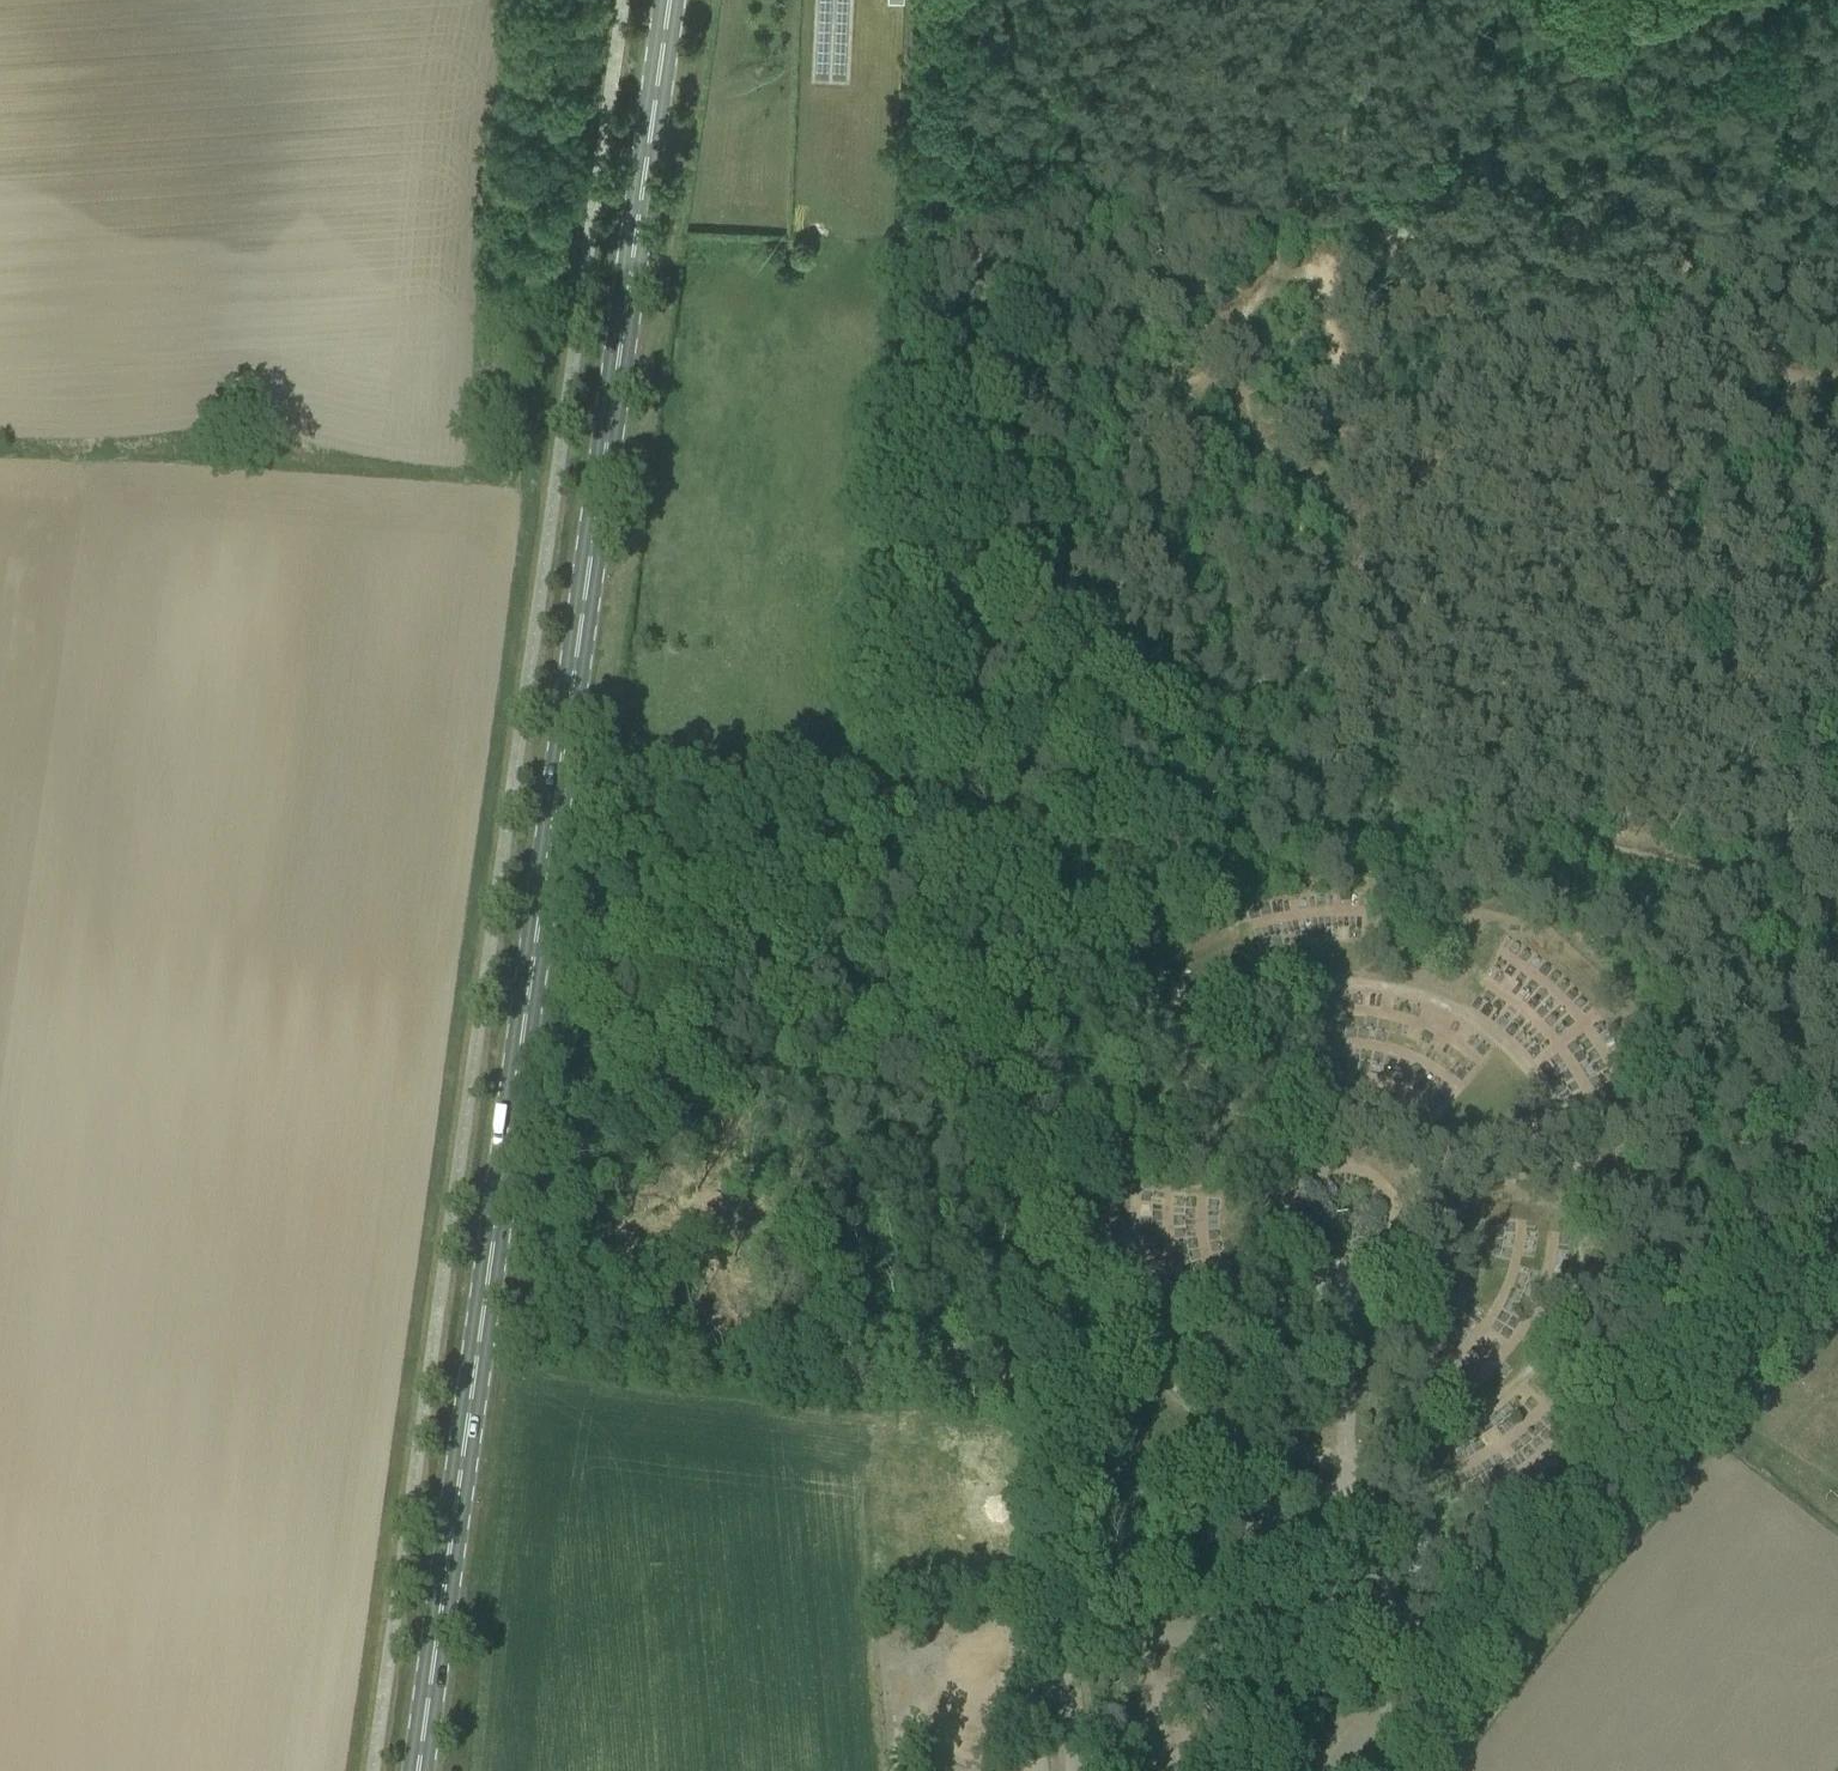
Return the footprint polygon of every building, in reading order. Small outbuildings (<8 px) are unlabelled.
[(1020,1714),(1023,1742),(1034,1741),(1032,1713),(1020,1714)] [(1006,1750),(1006,1761),(1020,1760),(1019,1749),(1006,1750)]
